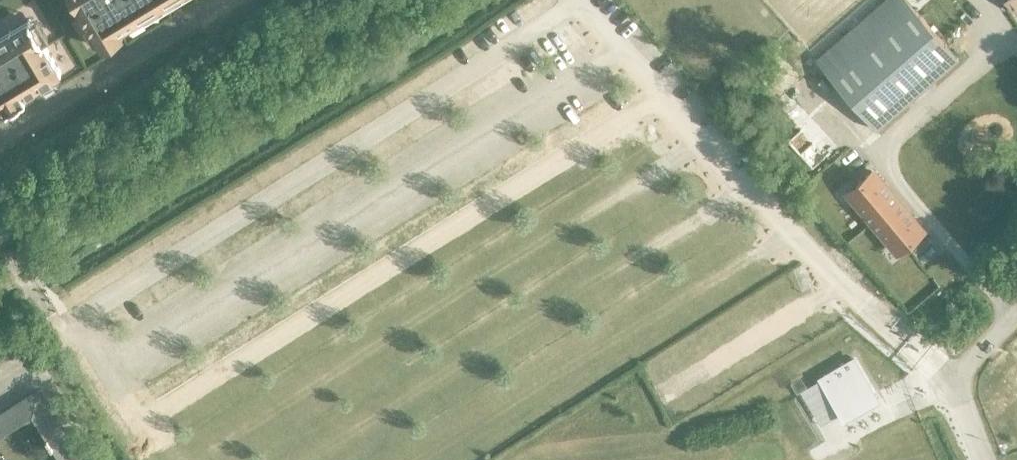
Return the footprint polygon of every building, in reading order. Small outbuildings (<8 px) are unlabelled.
[(158,0),(78,0),(0,49),(0,97),(158,0)] [(875,130),(957,59),(944,43),(944,44),(905,0),(885,0),(815,61),(862,114),(862,115),(875,130)] [(1014,11),(1016,9),(1016,0),(1006,0),(1014,11)] [(870,171),(854,185),(864,197),(856,204),(887,241),(895,234),(905,246),(922,233),(870,171)] [(854,359),(819,380),(839,414),(874,394),(854,359)] [(37,391),(0,414),(0,438),(32,418),(59,459),(80,459),(37,391)]
